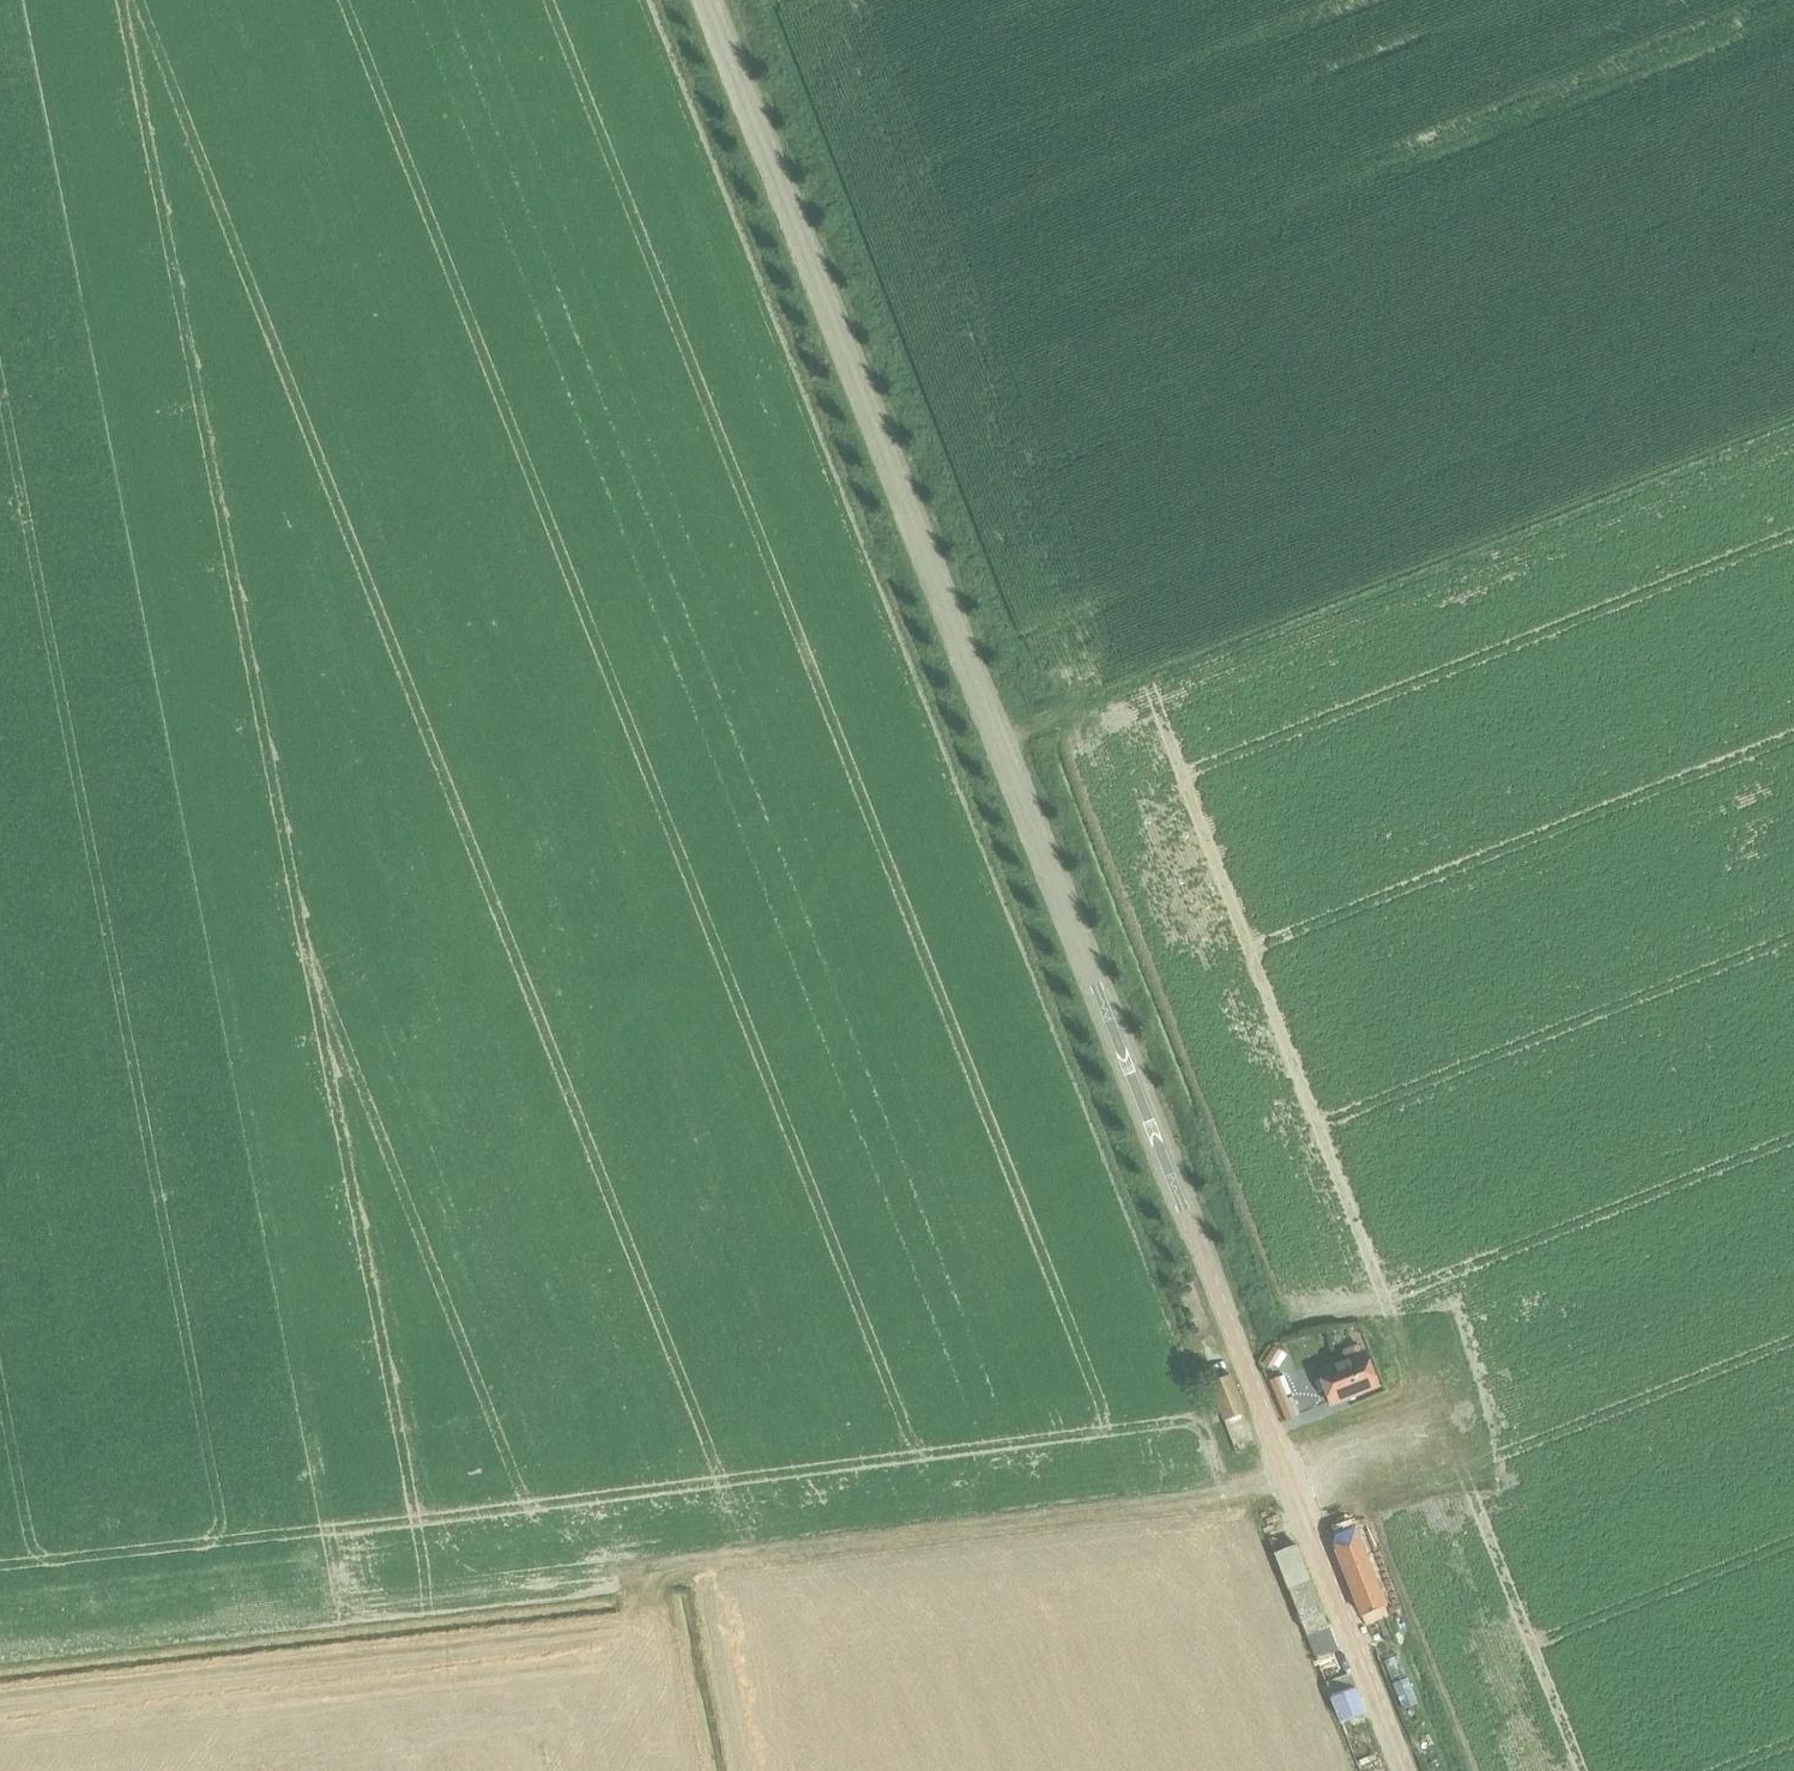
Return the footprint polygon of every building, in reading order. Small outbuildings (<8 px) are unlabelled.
[(1366,1353),(1362,1354),(1358,1346),(1344,1351),(1347,1360),(1318,1372),(1331,1406),(1379,1387),(1366,1353)] [(1272,1370),(1283,1353),(1274,1348),(1263,1364),(1272,1370)] [(1228,1375),(1210,1382),(1225,1420),(1242,1413),(1245,1412),(1229,1374),(1228,1375)] [(1337,1536),(1334,1545),(1366,1626),(1389,1616),(1355,1530),(1337,1536)] [(1320,1631),(1329,1628),(1297,1545),(1276,1554),(1308,1636),(1317,1657),(1328,1652),(1320,1631)] [(1361,1770),(1387,1770),(1349,1675),(1327,1683),(1361,1770)]
